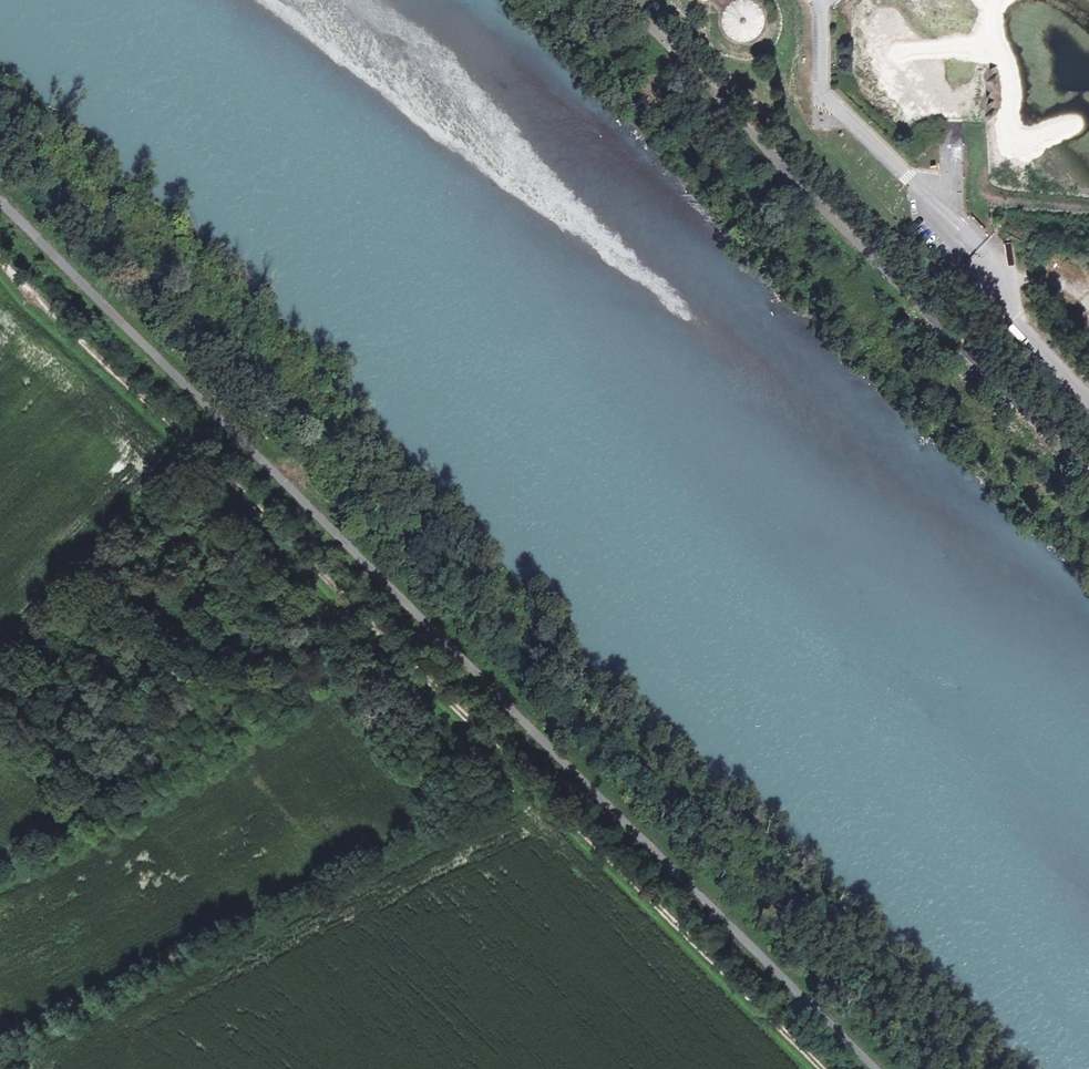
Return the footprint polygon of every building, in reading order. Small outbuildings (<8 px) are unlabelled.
[(694,2),(700,3),(705,3),(710,2),(721,12),(719,18),(719,23),(721,29),(724,35),(731,42),(739,44),(747,44),(755,41),(760,37),(765,32),(767,26),(768,20),(767,13),(762,4),(758,1),(757,0),(689,0),(694,2)]
